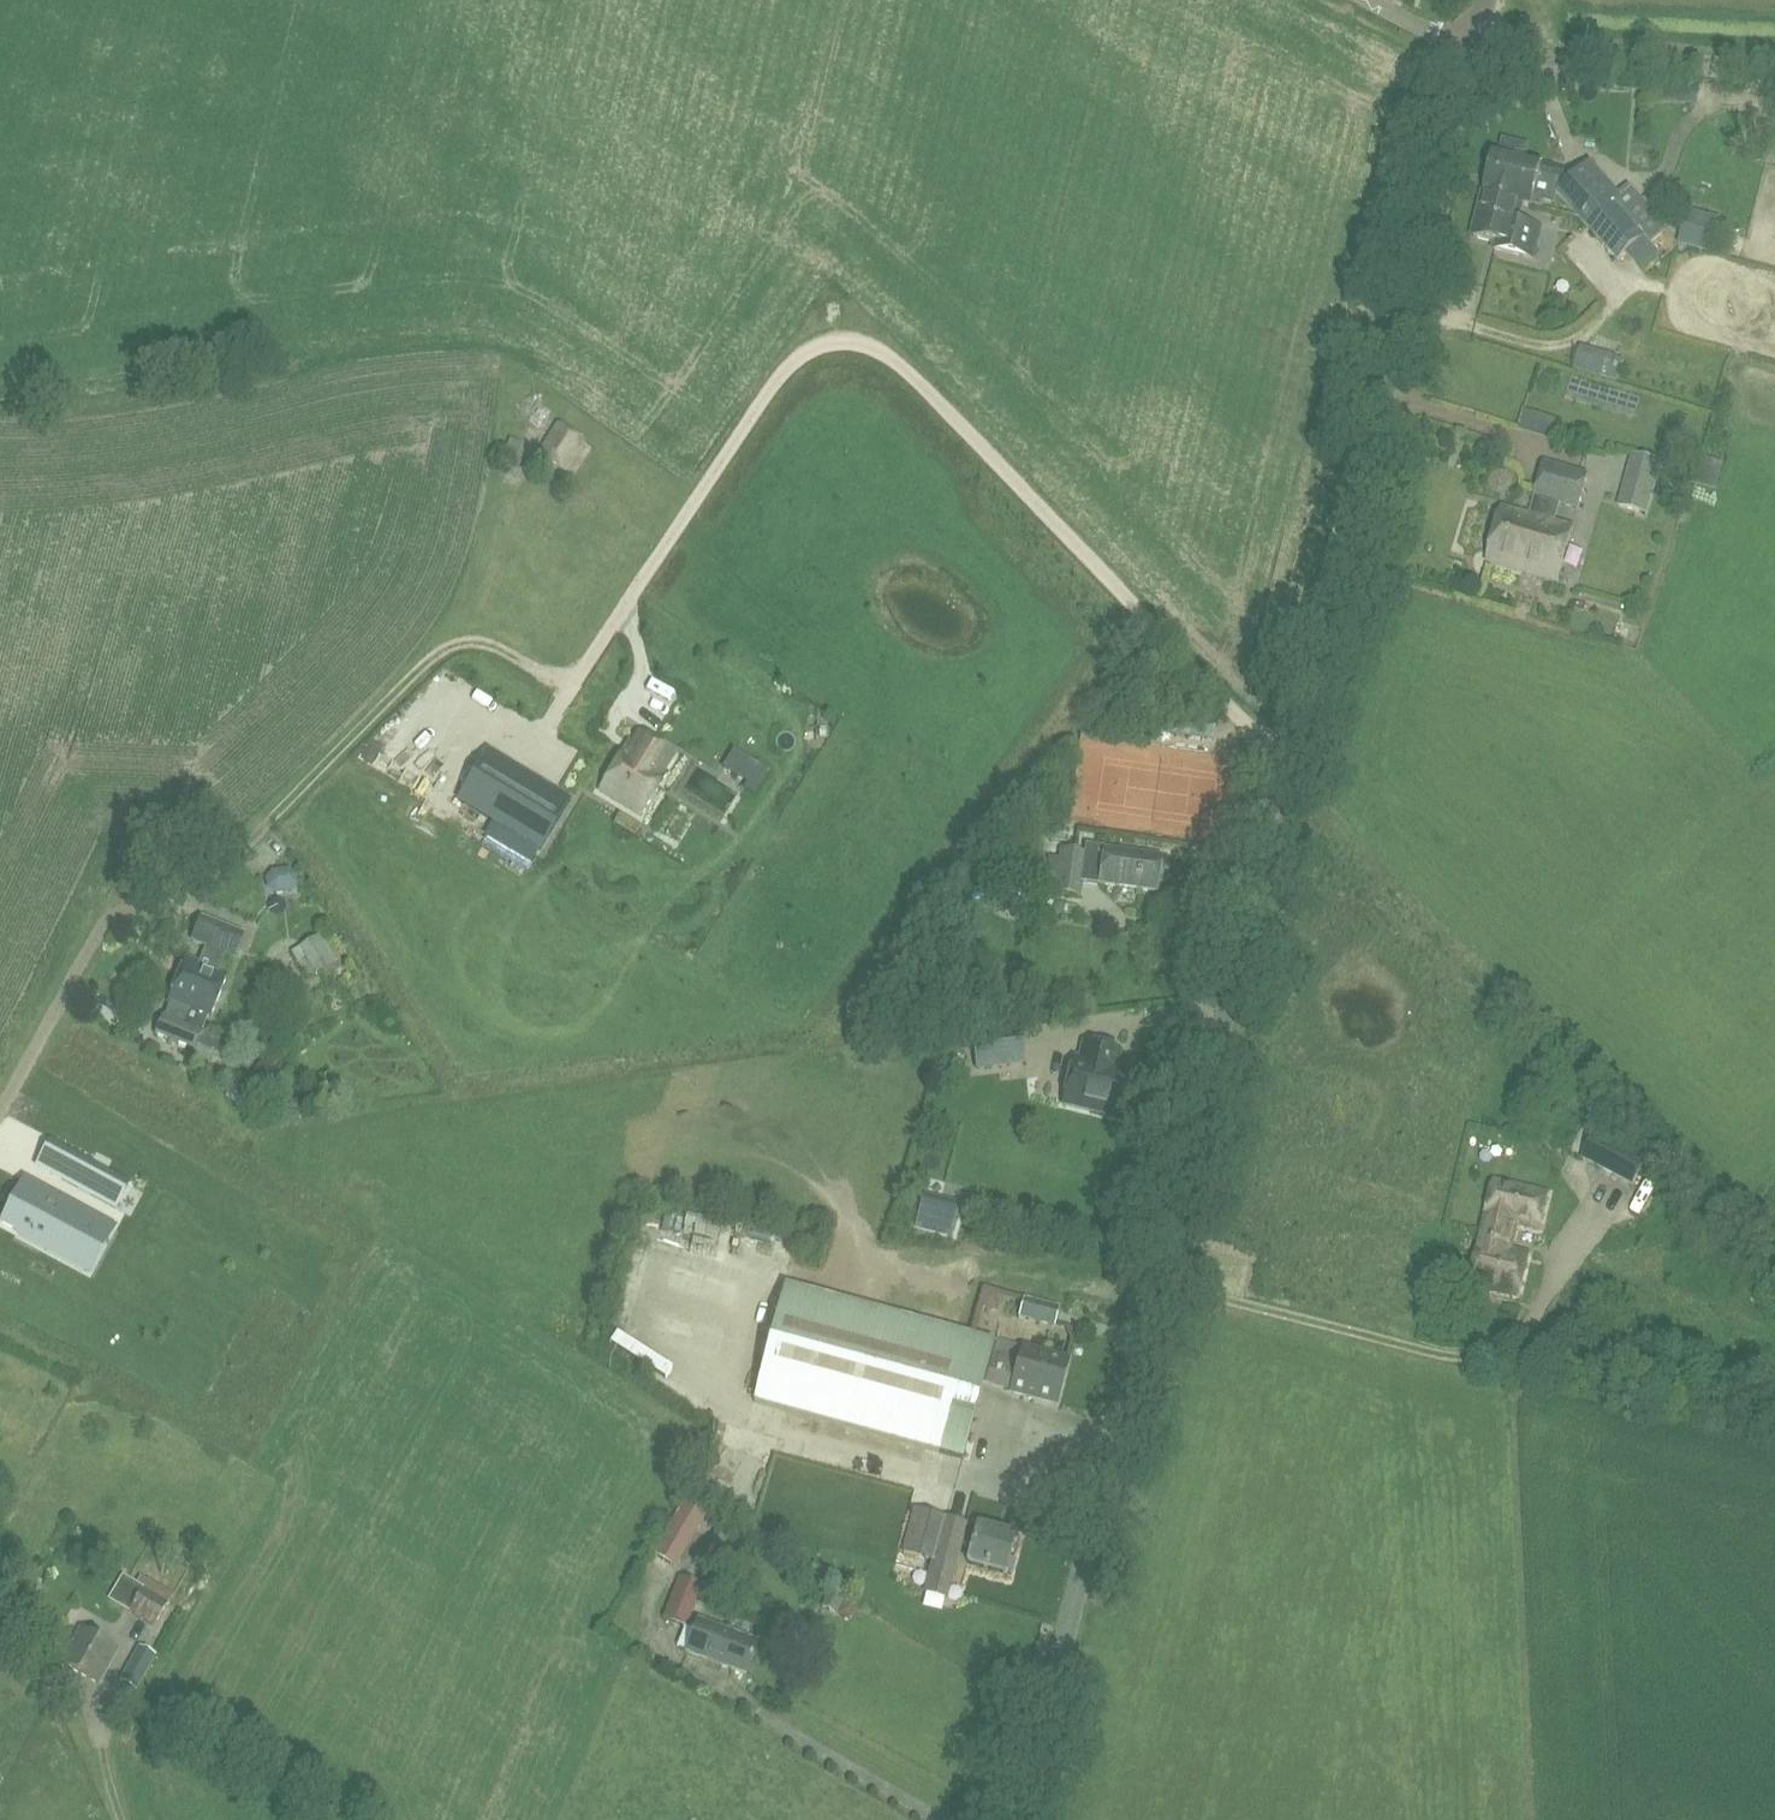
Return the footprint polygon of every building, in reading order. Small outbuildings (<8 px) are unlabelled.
[(1654,102),(1690,103),(1691,77),(1671,76),(1655,75),(1654,102)] [(1482,194),(1520,203),(1520,202),(1530,205),(1543,205),(1545,196),(1555,199),(1556,191),(1617,260),(1644,237),(1583,168),(1566,183),(1537,162),(1524,159),(1527,146),(1503,141),(1500,152),(1494,151),(1482,194)] [(1515,222),(1520,203),(1482,194),(1472,236),(1494,242),(1492,249),(1531,259),(1539,228),(1515,222)] [(1682,227),(1678,243),(1679,243),(1711,252),(1715,236),(1682,227)] [(1600,354),(1594,376),(1610,381),(1617,359),(1600,354)] [(532,409),(544,423),(555,414),(544,399),(532,409)] [(584,438),(559,421),(540,451),(565,468),(584,438)] [(1631,454),(1617,506),(1647,514),(1661,462),(1631,454)] [(1503,506),(1487,560),(1558,581),(1573,527),(1543,518),(1549,500),(1578,508),(1588,473),(1544,461),(1529,514),(1503,506)] [(1161,719),(1159,733),(1200,739),(1202,725),(1161,719)] [(667,772),(664,770),(675,753),(641,731),(634,742),(630,739),(599,786),(640,813),(667,772)] [(499,750),(462,794),(540,855),(576,809),(499,750)] [(1216,830),(1209,754),(1174,757),(1176,780),(1181,780),(1184,818),(1178,818),(1179,833),(1216,830)] [(613,826),(621,831),(628,819),(620,815),(613,826)] [(1157,890),(1162,855),(1104,847),(1099,882),(1157,890)] [(1061,848),(1057,861),(1051,861),(1047,885),(1053,888),(1052,892),(1081,897),(1086,854),(1061,848)] [(287,869),(273,871),(266,879),(267,888),(275,895),(290,893),(296,885),(295,876),(287,869)] [(207,1022),(207,1023),(232,959),(234,960),(244,935),(201,918),(193,940),(206,945),(198,964),(185,958),(167,1003),(169,1004),(164,1017),(162,1016),(155,1035),(193,1050),(191,1056),(223,1068),(232,1043),(203,1030),(207,1022)] [(292,951),(309,979),(342,957),(326,932),(292,951)] [(1019,1026),(971,1032),(976,1068),(999,1065),(997,1049),(1021,1046),(1019,1026)] [(1063,1102),(1125,1118),(1137,1071),(1118,1067),(1122,1050),(1085,1041),(1081,1058),(1074,1056),(1063,1102)] [(245,1094),(232,1086),(225,1096),(238,1105),(245,1094)] [(1596,1130),(1581,1157),(1632,1185),(1648,1157),(1596,1130)] [(74,1155),(61,1178),(114,1207),(127,1184),(74,1155)] [(1495,1176),(1470,1283),(1520,1295),(1531,1250),(1506,1244),(1508,1235),(1512,1236),(1516,1222),(1536,1227),(1545,1188),(1495,1176)] [(25,1180),(2,1222),(19,1232),(28,1215),(49,1226),(40,1243),(78,1264),(101,1221),(25,1180)] [(960,1234),(961,1201),(933,1201),(933,1233),(960,1234)] [(1002,1292),(982,1287),(976,1309),(987,1312),(998,1305),(1002,1292)] [(992,1344),(975,1339),(783,1288),(752,1404),(962,1460),(972,1418),(982,1382),(1008,1389),(1015,1363),(988,1356),(992,1344)] [(714,1320),(731,1312),(724,1298),(708,1306),(714,1320)] [(1032,1321),(1055,1326),(1060,1308),(1024,1298),(1018,1317),(1032,1321)] [(1070,1359),(1025,1345),(1021,1344),(1015,1363),(1008,1389),(1056,1403),(1070,1359)] [(857,1438),(853,1455),(920,1473),(925,1456),(857,1438)] [(755,1496),(770,1499),(776,1474),(760,1471),(755,1496)] [(685,1497),(652,1548),(676,1563),(709,1512),(685,1497)] [(1006,1573),(1016,1538),(917,1509),(905,1550),(935,1559),(931,1573),(952,1579),(962,1544),(973,1547),(969,1563),(1006,1573)] [(127,1572),(117,1589),(136,1600),(130,1611),(156,1628),(174,1598),(127,1572)] [(686,1626),(701,1588),(680,1580),(664,1617),(686,1626)] [(834,1614),(842,1598),(829,1591),(821,1607),(834,1614)] [(749,1674),(761,1642),(701,1620),(689,1652),(749,1674)] [(119,1650),(81,1628),(61,1661),(99,1684),(119,1650)] [(140,1645),(121,1678),(139,1686),(156,1654),(140,1645)]
